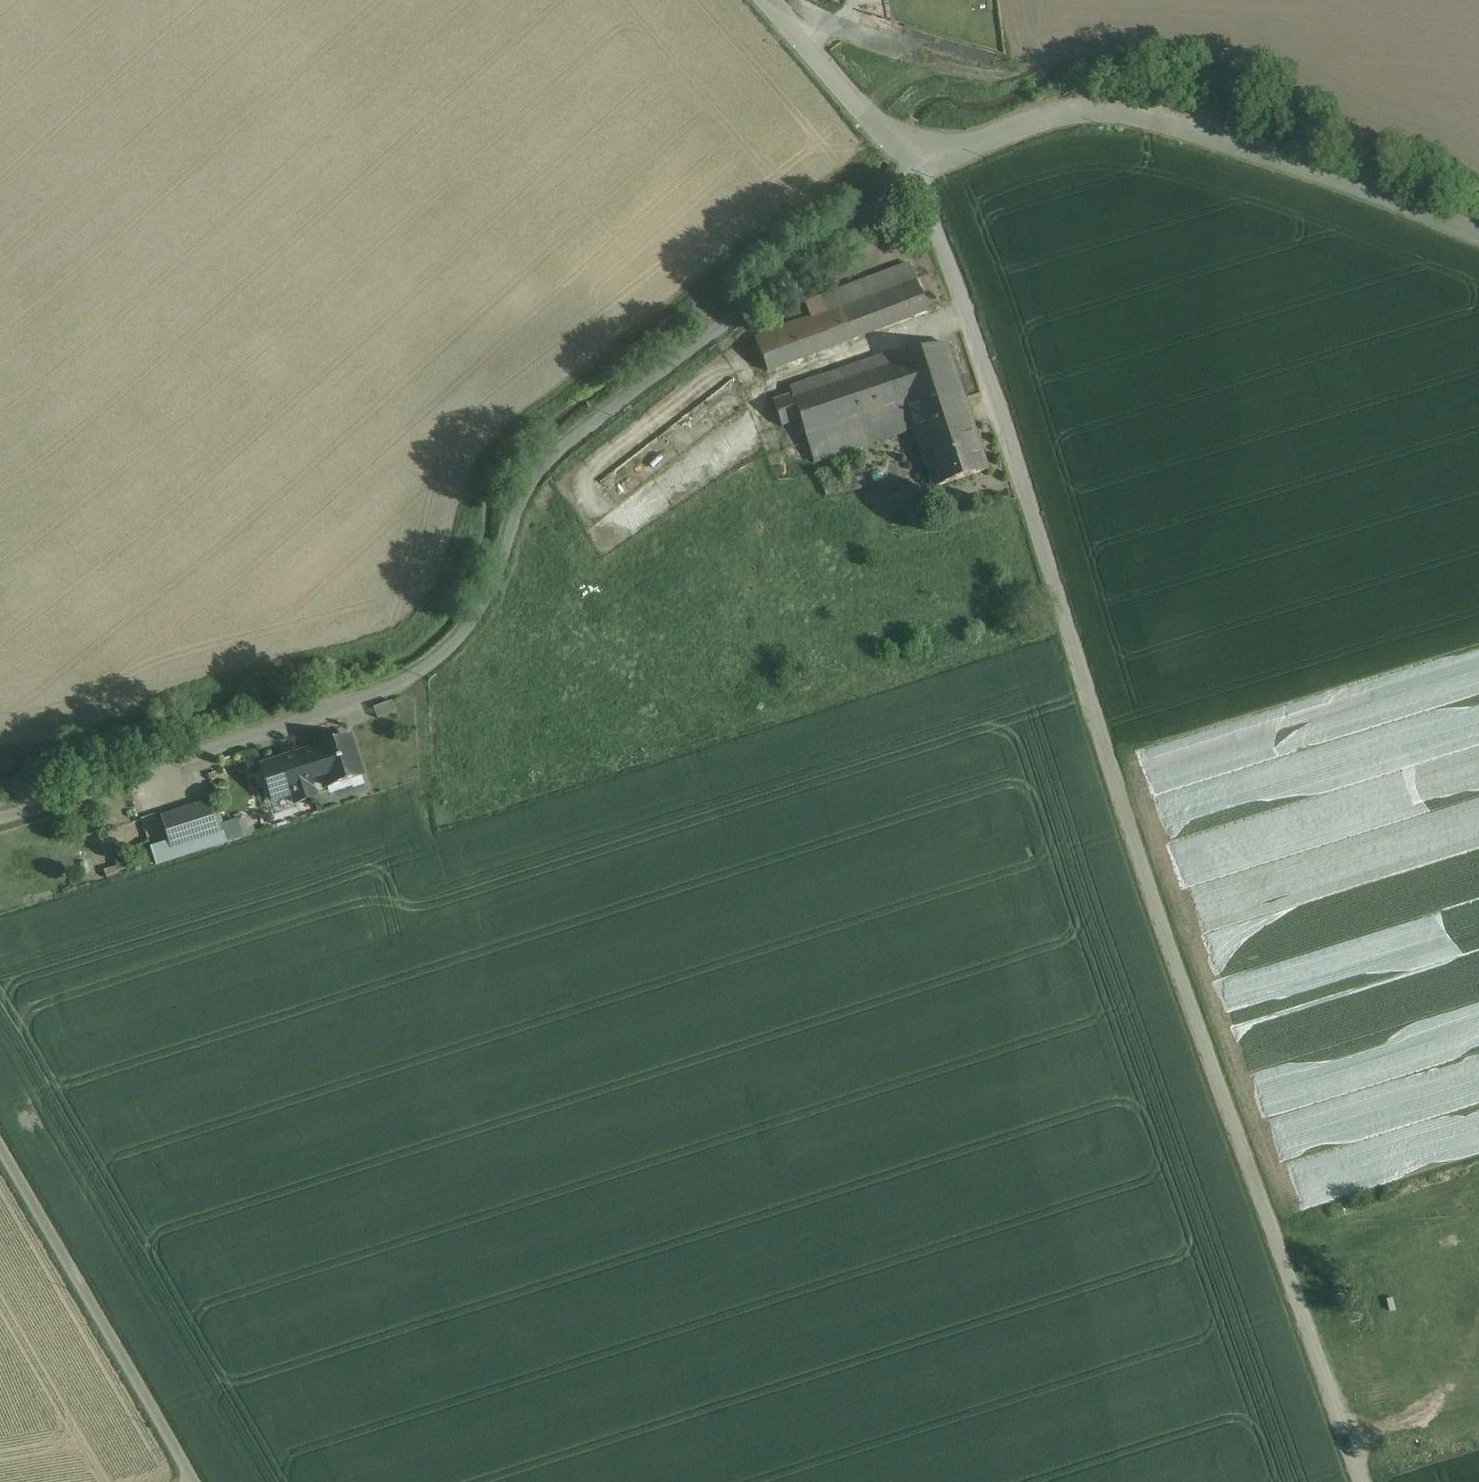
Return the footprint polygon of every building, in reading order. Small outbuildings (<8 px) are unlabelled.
[(757,339),(769,372),(931,311),(913,264),(810,302),(815,318),(757,339)] [(916,428),(921,443),(974,427),(945,340),(893,357),(891,352),(794,384),(796,390),(775,397),(784,425),(800,420),(814,462),(916,428)] [(989,470),(974,427),(921,443),(936,488),(989,470)] [(316,749),(324,776),(328,788),(363,777),(351,738),(316,749)] [(324,776),(316,749),(261,767),(273,801),(292,795),(296,804),(315,798),(310,781),(324,776)] [(209,802),(162,817),(172,849),(219,834),(209,802)]
